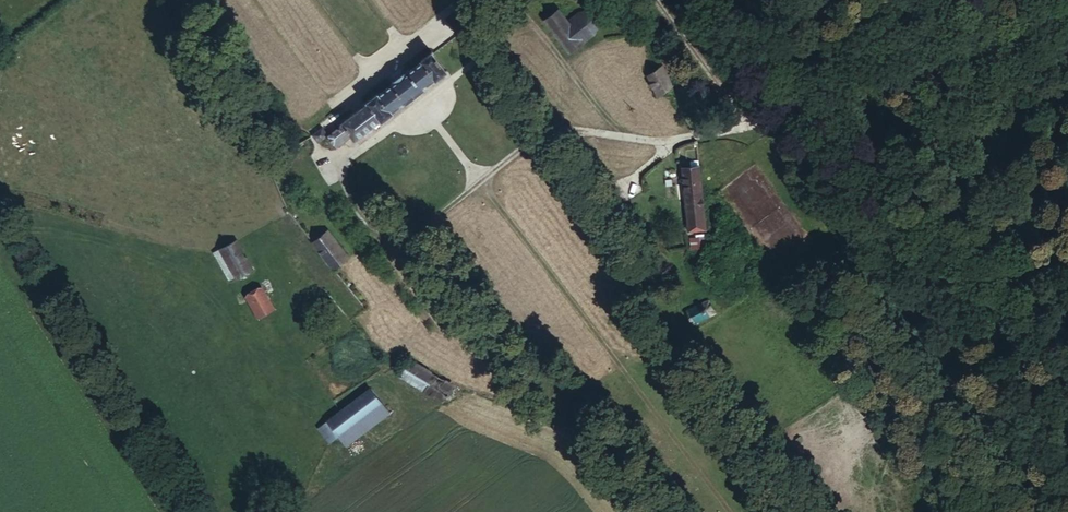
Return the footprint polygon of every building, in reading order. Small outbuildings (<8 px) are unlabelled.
[(556,10),(546,17),(541,21),(568,55),(583,43),(565,20),(556,10)] [(576,12),(565,20),(583,43),(593,35),(596,22),(590,12),(582,11),(576,12)] [(338,125),(339,126),(346,134),(351,141),(378,120),(380,123),(390,114),(389,112),(402,103),(403,104),(422,90),(421,88),(432,79),(434,81),(445,72),(432,54),(431,52),(418,61),(419,63),(408,72),(406,69),(388,84),(390,85),(376,96),(375,95),(364,103),(365,104),(338,125)] [(657,96),(671,88),(661,68),(647,77),(657,96)] [(346,134),(339,126),(325,136),(332,145),(346,134)] [(314,145),(325,136),(320,129),(309,137),(314,145)] [(703,230),(698,167),(681,168),(687,231),(703,230)] [(324,230),(309,241),(331,269),(346,257),(324,230)] [(234,242),(220,249),(236,276),(249,268),(234,242)] [(236,276),(220,249),(212,254),(228,281),(236,276)] [(261,288),(245,297),(258,319),(273,310),(261,288)] [(714,313),(707,300),(685,312),(692,324),(714,313)] [(406,360),(396,377),(442,402),(451,384),(406,360)] [(317,428),(317,429),(328,442),(336,436),(379,403),(368,388),(317,428)] [(379,403),(336,436),(344,446),(388,412),(379,403)]
